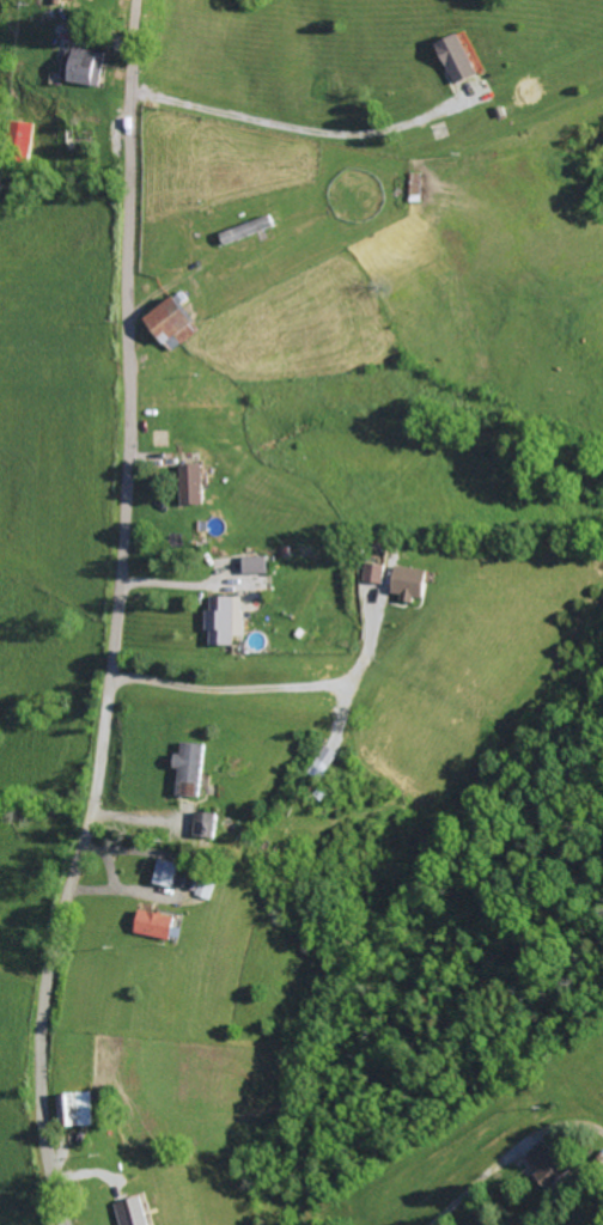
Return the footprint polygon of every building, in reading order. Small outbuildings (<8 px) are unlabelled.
[(439,44),(457,85),(480,75),(462,34),(439,44)] [(64,81),(101,85),(105,52),(67,48),(64,81)] [(175,352),(205,330),(181,296),(151,318),(175,352)] [(208,463),(184,464),(185,506),(208,505),(208,463)] [(387,584),(389,565),(367,563),(365,582),(387,584)] [(430,598),(435,572),(401,566),(396,594),(405,595),(404,601),(419,603),(421,597),(430,598)] [(212,646),(237,646),(237,637),(248,637),(248,611),(252,611),(252,597),(212,597),(212,611),(207,611),(207,631),(212,631),(212,646)] [(179,796),(202,797),(205,744),(183,743),(183,753),(177,753),(176,769),(180,769),(179,796)] [(195,836),(216,839),(220,815),(199,812),(195,836)] [(175,889),(180,864),(162,860),(156,884),(175,889)] [(179,919),(143,909),(137,932),(173,941),(179,919)] [(59,1094),(60,1123),(71,1123),(72,1127),(95,1126),(94,1093),(59,1094)] [(551,1191),(574,1175),(551,1144),(531,1158),(541,1172),(539,1174),(551,1191)] [(149,1195),(118,1201),(123,1224),(155,1224),(149,1195)]
